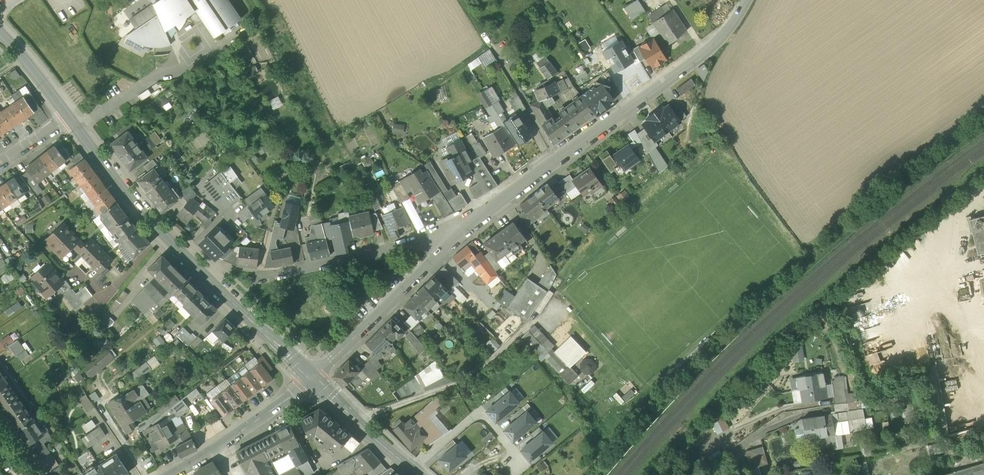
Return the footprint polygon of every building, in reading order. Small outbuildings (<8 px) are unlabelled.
[(154,3),(158,14),(166,31),(167,30),(174,26),(177,24),(180,28),(188,16),(196,10),(189,0),(159,0),(154,3)] [(196,10),(215,37),(223,31),(230,27),(242,19),(229,0),(189,0),(196,10)] [(632,20),(646,11),(638,0),(636,0),(624,8),(632,20)] [(719,9),(727,0),(709,0),(719,9)] [(130,19),(136,29),(158,14),(154,3),(130,19)] [(667,4),(662,7),(667,14),(671,11),(667,4)] [(662,33),(669,44),(687,31),(673,10),(671,11),(667,14),(662,7),(649,16),(654,23),(660,33),(661,34),(662,33)] [(166,31),(158,14),(136,29),(127,35),(128,36),(137,43),(145,45),(149,46),(160,47),(171,44),(166,31)] [(652,38),(660,33),(654,23),(645,28),(652,38)] [(174,26),(167,30),(172,38),(173,35),(175,33),(176,31),(177,30),(174,26)] [(230,27),(223,31),(226,35),(232,31),(230,27)] [(137,43),(128,36),(125,43),(141,51),(145,45),(137,43)] [(605,50),(619,42),(616,36),(602,44),(605,50)] [(647,58),(652,68),(656,65),(657,66),(658,65),(657,65),(662,62),(663,62),(664,62),(663,61),(667,59),(654,39),(652,40),(652,39),(651,40),(651,41),(643,46),(642,45),(641,45),(642,46),(640,47),(639,48),(645,59),(647,58)] [(605,50),(604,51),(615,71),(633,61),(629,54),(621,41),(619,42),(605,50)] [(634,51),(640,62),(645,59),(639,48),(640,47),(639,46),(633,49),(634,51)] [(489,50),(466,62),(470,70),(493,57),(489,50)] [(540,50),(533,56),(538,62),(545,57),(540,50)] [(640,62),(634,51),(629,54),(633,61),(635,65),(640,62)] [(537,63),(540,68),(549,61),(545,56),(545,57),(538,62),(537,63)] [(540,68),(548,79),(557,72),(549,61),(540,68)] [(704,64),(695,70),(704,81),(709,70),(704,64)] [(21,77),(16,69),(9,75),(11,78),(17,80),(21,77)] [(588,87),(590,89),(593,86),(600,88),(602,83),(607,85),(608,83),(613,80),(607,70),(592,80),(590,85),(588,87)] [(474,86),(479,84),(475,75),(470,77),(474,86)] [(569,77),(564,80),(568,87),(573,85),(569,77)] [(691,78),(677,89),(681,95),(696,85),(691,78)] [(555,83),(559,91),(568,87),(564,80),(563,79),(555,83)] [(535,91),(539,101),(551,95),(559,91),(555,83),(554,82),(550,84),(548,81),(539,85),(541,88),(535,91)] [(590,89),(600,92),(602,87),(605,88),(607,85),(602,83),(600,88),(593,86),(590,89)] [(610,86),(607,85),(605,88),(602,87),(600,92),(612,96),(608,92),(610,86)] [(24,97),(30,92),(26,86),(19,90),(24,97)] [(492,104),(499,100),(500,99),(492,86),(484,91),(492,104)] [(581,96),(595,113),(601,109),(609,103),(614,99),(612,96),(600,92),(590,89),(581,96)] [(12,95),(17,102),(24,97),(19,90),(12,95)] [(485,108),(486,108),(492,104),(484,91),(483,90),(476,94),(485,108)] [(24,97),(34,112),(40,108),(33,98),(34,97),(30,92),(24,97)] [(170,102),(164,94),(156,99),(162,107),(170,102)] [(554,143),(571,131),(561,118),(556,122),(548,109),(548,108),(547,106),(553,103),(555,102),(551,95),(539,101),(531,105),(554,143)] [(510,102),(517,114),(519,113),(526,109),(519,96),(510,102)] [(563,117),(561,118),(571,131),(595,113),(581,96),(559,112),(563,117)] [(24,97),(17,102),(27,117),(34,112),(24,97)] [(492,104),(503,123),(507,120),(502,112),(505,110),(499,100),(492,104)] [(19,122),(27,117),(17,102),(9,107),(19,122)] [(503,123),(492,104),(486,108),(490,116),(487,118),(491,123),(495,121),(500,129),(504,127),(505,126),(503,123)] [(662,107),(654,113),(668,131),(681,122),(680,121),(672,110),(669,105),(664,109),(662,107)] [(672,110),(680,121),(687,116),(679,105),(672,110)] [(12,127),(19,122),(9,107),(2,112),(12,127)] [(12,127),(2,112),(0,114),(0,126),(4,132),(12,127)] [(510,118),(507,120),(503,123),(505,126),(509,133),(511,132),(519,145),(525,140),(526,142),(528,142),(532,139),(532,137),(531,136),(532,136),(519,113),(517,114),(511,117),(510,118)] [(655,141),(668,131),(654,113),(646,118),(648,120),(643,124),(645,128),(655,141)] [(140,114),(134,119),(138,124),(144,119),(140,114)] [(117,133),(120,137),(128,131),(136,125),(132,120),(117,133)] [(495,121),(491,123),(495,131),(500,129),(495,121)] [(405,124),(394,123),(392,133),(403,134),(405,124)] [(483,138),(494,157),(515,145),(504,127),(500,129),(495,131),(483,138)] [(645,128),(637,134),(641,142),(647,153),(656,147),(658,145),(655,141),(645,128)] [(636,145),(641,142),(637,134),(635,130),(635,129),(629,133),(636,145)] [(111,144),(121,157),(138,144),(128,131),(120,137),(111,144)] [(466,136),(472,145),(477,141),(472,132),(466,136)] [(447,147),(460,140),(457,134),(443,141),(447,147)] [(150,150),(156,146),(152,140),(149,136),(147,137),(143,140),(150,150)] [(157,136),(152,140),(156,146),(161,142),(157,136)] [(460,140),(447,147),(453,158),(449,160),(448,157),(447,158),(441,161),(452,183),(453,183),(472,173),(468,163),(472,161),(471,161),(460,140)] [(472,146),(479,156),(480,158),(487,154),(479,142),(472,146)] [(158,148),(161,153),(169,147),(166,143),(158,148)] [(265,143),(257,147),(261,155),(269,151),(265,143)] [(145,154),(138,144),(121,157),(130,170),(147,158),(148,157),(145,154)] [(613,155),(614,156),(618,162),(622,168),(628,164),(630,166),(639,160),(629,144),(613,155)] [(48,152),(59,166),(65,160),(66,160),(59,151),(55,146),(48,152)] [(145,154),(148,157),(147,158),(150,162),(153,159),(161,153),(158,148),(156,146),(150,150),(145,154)] [(59,151),(66,160),(71,156),(64,147),(59,151)] [(442,149),(447,158),(448,157),(449,160),(453,158),(447,147),(442,149)] [(647,153),(652,161),(661,155),(656,147),(647,153)] [(613,165),(618,162),(614,156),(612,158),(608,151),(600,156),(610,172),(615,168),(613,165)] [(52,171),(59,166),(48,152),(41,157),(52,171)] [(72,159),(77,165),(85,159),(80,153),(72,159)] [(261,162),(256,155),(251,158),(256,165),(261,162)] [(668,165),(661,155),(652,161),(659,174),(668,165)] [(498,186),(480,158),(479,156),(471,161),(472,161),(468,163),(472,173),(478,183),(469,188),(476,199),(498,186)] [(45,177),(52,171),(41,157),(34,163),(45,177)] [(363,161),(366,165),(372,162),(369,157),(363,161)] [(70,170),(76,177),(90,167),(85,159),(77,165),(70,170)] [(154,169),(158,166),(153,159),(150,162),(144,166),(149,172),(154,168),(154,169)] [(67,162),(65,160),(59,166),(62,170),(63,171),(69,166),(67,162)] [(352,166),(350,161),(339,166),(342,171),(352,166)] [(440,190),(443,193),(448,190),(430,161),(425,165),(440,190)] [(37,183),(45,177),(34,163),(26,169),(28,171),(37,183)] [(55,175),(62,170),(59,166),(52,171),(55,175)] [(222,172),(230,182),(236,178),(237,177),(238,176),(230,166),(222,172)] [(76,177),(81,184),(95,174),(90,167),(76,177)] [(138,180),(146,192),(163,179),(154,169),(154,168),(149,172),(138,180)] [(581,192),(583,195),(590,190),(590,189),(600,182),(590,168),(574,180),(573,180),(577,186),(581,192)] [(406,193),(412,189),(431,178),(430,176),(429,176),(426,170),(422,173),(420,169),(401,181),(406,193)] [(23,175),(32,187),(37,183),(28,171),(23,175)] [(219,197),(227,206),(240,196),(221,173),(208,184),(210,187),(207,189),(216,200),(219,197)] [(81,184),(87,192),(101,181),(95,174),(81,184)] [(570,174),(559,182),(564,190),(567,193),(577,186),(573,180),(574,180),(570,174)] [(16,180),(25,193),(31,189),(21,176),(16,180)] [(15,178),(8,183),(17,198),(25,193),(16,180),(15,178)] [(241,184),(236,178),(230,182),(235,189),(241,184)] [(420,202),(431,195),(439,190),(431,178),(412,189),(420,202)] [(178,200),(163,179),(146,192),(162,212),(178,200)] [(557,180),(552,184),(559,194),(564,190),(559,182),(557,180)] [(87,192),(92,199),(106,188),(101,181),(87,192)] [(399,198),(401,203),(409,198),(406,193),(401,181),(393,186),(393,187),(399,198)] [(590,189),(590,190),(593,194),(603,186),(600,182),(590,189)] [(10,203),(17,198),(8,183),(0,188),(10,203)] [(43,191),(37,183),(32,187),(38,195),(43,191)] [(79,197),(81,196),(87,192),(81,184),(74,190),(79,197)] [(180,193),(188,201),(191,197),(192,198),(196,193),(188,184),(180,193)] [(547,184),(535,193),(546,207),(552,202),(553,203),(554,205),(559,202),(557,200),(559,198),(549,186),(547,184)] [(567,193),(564,190),(559,194),(552,184),(549,186),(559,198),(567,193)] [(577,186),(567,193),(572,199),(581,192),(577,186)] [(248,205),(249,206),(266,194),(261,187),(245,200),(248,205)] [(399,198),(393,187),(387,189),(393,201),(399,198)] [(10,203),(0,188),(0,204),(2,208),(10,203)] [(92,199),(97,206),(112,196),(106,188),(92,199)] [(452,188),(448,190),(443,193),(449,204),(454,212),(468,204),(461,193),(456,196),(452,188)] [(621,201),(622,203),(631,197),(625,189),(617,196),(621,201)] [(440,190),(439,190),(431,195),(439,209),(449,204),(443,193),(440,190)] [(92,199),(87,192),(81,196),(86,203),(92,199)] [(28,198),(25,193),(17,198),(21,203),(28,198)] [(550,212),(546,207),(535,193),(521,204),(527,212),(534,221),(534,220),(540,216),(542,219),(550,212)] [(52,201),(48,194),(42,198),(46,205),(52,201)] [(255,225),(259,227),(262,224),(260,222),(261,221),(259,218),(266,213),(275,206),(266,194),(249,206),(254,212),(253,213),(249,217),(255,225)] [(287,202),(299,205),(301,197),(288,194),(287,202)] [(614,206),(621,201),(617,196),(616,195),(609,200),(614,206)] [(97,206),(103,213),(117,203),(112,196),(97,206)] [(187,223),(195,213),(200,207),(201,205),(192,198),(191,197),(188,201),(177,215),(187,223)] [(370,199),(375,210),(381,207),(376,197),(370,199)] [(13,208),(21,203),(17,198),(10,203),(13,208)] [(92,199),(86,203),(92,210),(97,206),(92,199)] [(44,208),(40,202),(34,206),(38,212),(44,208)] [(286,228),(289,228),(290,225),(292,223),(296,224),(296,223),(296,222),(300,205),(299,205),(287,202),(286,202),(281,222),(280,226),(286,228)] [(101,215),(112,229),(128,217),(117,203),(103,213),(101,215)] [(439,209),(444,218),(454,212),(449,204),(439,209)] [(207,205),(203,209),(211,215),(208,218),(211,220),(216,213),(207,205)] [(244,222),(249,217),(253,213),(249,206),(248,205),(237,214),(244,222)] [(310,206),(309,216),(320,213),(318,205),(310,206)] [(97,206),(92,210),(97,217),(101,215),(103,213),(97,206)] [(203,209),(200,207),(195,213),(205,222),(208,218),(211,215),(203,209)] [(382,215),(393,239),(400,236),(396,229),(397,229),(396,228),(409,223),(402,207),(382,215)] [(350,219),(348,211),(339,213),(339,217),(339,223),(331,225),(334,238),(333,238),(337,254),(347,251),(346,244),(349,243),(348,240),(355,239),(354,236),(350,219)] [(361,216),(350,219),(354,236),(363,234),(366,236),(374,234),(372,227),(369,214),(369,211),(364,212),(361,216)] [(520,217),(527,227),(535,221),(534,220),(534,221),(527,212),(520,217)] [(259,218),(261,221),(268,216),(266,213),(259,218)] [(309,216),(311,225),(315,225),(322,222),(320,213),(309,216)] [(369,214),(372,227),(382,225),(376,213),(369,214)] [(973,217),(968,218),(971,230),(972,234),(975,233),(980,254),(983,254),(983,214),(973,217)] [(101,215),(97,217),(93,219),(105,234),(111,230),(112,229),(101,215)] [(134,225),(128,217),(112,229),(111,230),(121,243),(137,229),(134,224),(134,225)] [(330,219),(330,221),(331,225),(339,223),(339,217),(330,219)] [(202,225),(206,229),(213,221),(211,220),(208,218),(205,222),(202,225)] [(277,238),(283,240),(286,228),(280,226),(281,222),(275,220),(272,237),(277,238)] [(334,238),(331,225),(330,221),(322,223),(326,238),(327,240),(333,238),(334,238)] [(514,222),(499,232),(514,253),(523,247),(520,243),(526,239),(514,222)] [(46,239),(63,257),(74,246),(80,241),(63,223),(46,239)] [(326,238),(322,223),(315,227),(319,240),(326,238)] [(590,228),(584,223),(579,229),(585,234),(590,228)] [(315,227),(315,225),(311,225),(310,236),(305,237),(307,243),(319,240),(315,227)] [(200,244),(216,259),(233,242),(217,227),(200,244)] [(121,243),(125,248),(133,257),(134,257),(150,243),(137,229),(121,243)] [(111,230),(105,234),(103,235),(113,249),(121,243),(111,230)] [(496,260),(497,260),(505,254),(508,258),(514,253),(499,232),(484,243),(490,251),(496,260)] [(272,237),(268,252),(271,251),(279,249),(276,243),(277,238),(272,237)] [(307,243),(311,259),(331,255),(327,240),(326,238),(319,240),(307,243)] [(87,259),(93,265),(105,254),(90,239),(84,245),(78,251),(83,255),(87,259)] [(74,246),(78,251),(84,245),(80,241),(74,246)] [(473,241),(467,246),(475,255),(480,251),(473,241)] [(484,256),(480,251),(475,255),(467,246),(453,257),(464,271),(472,264),(476,269),(481,275),(492,266),(484,256)] [(238,266),(257,268),(259,249),(240,247),(239,257),(238,266)] [(274,267),(294,263),(291,247),(279,249),(271,251),(274,267)] [(129,261),(133,257),(125,248),(121,251),(129,261)] [(237,253),(233,251),(232,250),(223,260),(238,266),(239,257),(236,257),(237,253)] [(268,252),(265,267),(274,267),(271,251),(268,252)] [(492,266),(496,271),(502,267),(502,266),(497,260),(496,260),(490,251),(484,256),(492,266)] [(508,258),(511,262),(517,257),(514,253),(508,258)] [(93,265),(100,273),(112,262),(105,254),(93,265)] [(511,262),(508,258),(505,254),(497,260),(502,266),(502,267),(503,268),(511,262)] [(79,267),(87,259),(83,255),(76,262),(75,263),(76,264),(79,267)] [(174,295),(175,294),(188,281),(162,255),(148,269),(170,291),(174,295)] [(3,259),(0,260),(0,269),(3,273),(9,268),(3,259)] [(37,275),(44,269),(39,264),(33,270),(36,273),(37,275)] [(468,276),(476,269),(472,264),(464,271),(468,276)] [(31,278),(47,297),(58,288),(65,282),(56,272),(56,273),(49,265),(44,269),(37,275),(36,273),(31,278)] [(538,285),(548,291),(551,286),(556,274),(551,265),(538,285)] [(496,271),(492,266),(481,275),(488,283),(498,275),(496,271)] [(378,275),(382,279),(391,271),(387,267),(378,275)] [(444,267),(434,276),(445,287),(447,289),(457,280),(444,267)] [(15,278),(10,271),(3,276),(7,283),(15,278)] [(27,278),(23,273),(17,277),(21,282),(27,278)] [(424,286),(438,299),(448,289),(447,289),(445,287),(434,276),(424,286)] [(513,312),(527,321),(548,291),(538,285),(528,278),(515,296),(507,308),(508,308),(513,312)] [(67,280),(65,282),(58,288),(63,294),(63,293),(71,287),(72,287),(67,280)] [(455,286),(459,282),(457,280),(447,289),(448,290),(449,291),(455,286)] [(175,294),(185,303),(198,290),(188,281),(175,294)] [(170,299),(174,295),(170,291),(168,293),(164,289),(160,293),(150,283),(137,296),(132,301),(146,313),(150,308),(156,313),(160,308),(170,299)] [(86,286),(81,290),(88,300),(93,296),(86,286)] [(427,308),(428,309),(438,299),(424,286),(414,296),(427,308)] [(462,304),(467,298),(455,286),(449,291),(451,292),(453,295),(455,297),(462,304)] [(75,310),(84,303),(76,294),(74,291),(71,287),(63,293),(75,310)] [(438,299),(440,302),(451,292),(449,291),(448,290),(448,289),(438,299)] [(497,301),(507,308),(515,296),(505,289),(497,301)] [(84,303),(88,300),(81,290),(76,294),(84,303)] [(110,309),(114,313),(129,294),(124,290),(110,309)] [(217,309),(198,290),(185,303),(184,305),(192,313),(203,323),(217,309)] [(549,290),(535,310),(540,314),(554,293),(549,290)] [(453,295),(451,292),(440,302),(441,303),(445,307),(455,297),(453,295)] [(180,309),(184,305),(185,303),(175,294),(174,295),(170,299),(180,309)] [(417,318),(427,308),(414,296),(404,306),(412,314),(417,318)] [(440,302),(438,299),(428,309),(431,313),(441,303),(440,302)] [(19,301),(12,307),(16,312),(23,307),(19,301)] [(501,304),(497,301),(493,308),(497,310),(501,304)] [(184,305),(180,309),(178,311),(187,319),(192,313),(184,305)] [(16,312),(12,307),(5,311),(9,317),(16,312)] [(156,313),(154,314),(159,319),(165,313),(160,308),(156,313)] [(497,313),(493,309),(486,315),(490,320),(497,313)] [(151,314),(147,318),(153,325),(159,319),(154,314),(151,314)] [(420,321),(417,318),(412,314),(404,323),(411,330),(420,321)] [(103,325),(107,330),(115,321),(111,317),(103,325)] [(217,339),(221,342),(235,328),(226,318),(213,331),(219,337),(217,339)] [(391,318),(379,330),(391,342),(396,337),(398,339),(405,332),(391,318)] [(176,324),(170,319),(165,325),(170,330),(176,324)] [(411,331),(417,338),(425,330),(420,324),(411,331)] [(535,325),(529,331),(546,349),(549,352),(552,349),(555,346),(535,325)] [(176,334),(184,342),(191,335),(184,327),(176,334)] [(392,343),(391,342),(379,330),(366,343),(381,358),(389,350),(389,349),(387,348),(392,343)] [(219,337),(213,331),(206,337),(213,343),(217,339),(219,337)] [(406,335),(413,344),(418,340),(417,338),(411,331),(406,335)] [(539,356),(546,349),(529,331),(522,337),(539,356)] [(184,342),(188,346),(196,338),(193,333),(184,342)] [(1,342),(5,348),(14,342),(9,335),(0,341),(1,342)] [(165,342),(160,335),(153,340),(159,347),(165,342)] [(571,335),(554,352),(566,364),(570,368),(571,367),(587,352),(571,335)] [(107,336),(98,337),(99,348),(108,347),(107,336)] [(192,344),(195,347),(203,340),(199,337),(192,344)] [(493,337),(487,342),(494,351),(501,345),(493,337)] [(9,346),(16,357),(18,356),(25,351),(21,345),(18,340),(9,346)] [(413,344),(420,353),(426,349),(424,347),(418,340),(413,344)] [(26,342),(21,345),(25,351),(29,356),(33,353),(26,342)] [(802,345),(791,347),(794,362),(805,360),(802,345)] [(545,359),(544,357),(549,352),(546,349),(539,356),(537,357),(542,362),(545,359)] [(558,372),(566,364),(554,352),(552,349),(549,352),(544,357),(545,359),(558,372)] [(108,350),(103,355),(109,362),(115,357),(108,350)] [(22,361),(29,356),(25,351),(18,356),(22,361)] [(85,370),(91,378),(98,372),(100,370),(106,365),(109,362),(103,355),(85,370)] [(375,355),(370,359),(376,369),(377,369),(382,366),(375,355)] [(155,356),(147,362),(153,368),(153,369),(161,364),(155,356)] [(260,363),(268,373),(273,369),(262,356),(257,360),(260,363)] [(260,363),(257,360),(255,357),(245,364),(246,365),(250,370),(260,363)] [(378,371),(377,369),(376,369),(370,359),(360,368),(361,369),(368,377),(369,378),(378,371)] [(592,359),(585,359),(580,363),(580,370),(585,375),(592,375),(596,370),(596,363),(592,359)] [(147,362),(147,361),(135,371),(140,377),(141,378),(153,368),(147,362)] [(334,375),(334,377),(344,386),(350,380),(356,374),(360,371),(350,361),(349,361),(348,361),(334,374),(334,375)] [(415,376),(416,377),(422,387),(423,388),(445,376),(435,361),(415,376)] [(260,363),(250,370),(263,386),(272,379),(268,373),(260,363)] [(579,376),(571,367),(570,368),(566,364),(558,372),(570,384),(579,376)] [(250,370),(246,365),(237,372),(241,378),(250,370)] [(361,369),(360,371),(356,374),(364,381),(368,377),(361,369)] [(640,382),(628,369),(625,372),(637,385),(640,382)] [(250,370),(241,378),(253,394),(263,386),(250,370)] [(135,380),(140,377),(135,371),(130,374),(135,380)] [(380,375),(378,371),(369,378),(372,382),(380,375)] [(241,378),(237,372),(227,380),(231,385),(241,378)] [(84,378),(80,373),(74,377),(78,382),(84,378)] [(798,389),(801,389),(825,385),(824,382),(823,373),(815,374),(816,375),(806,377),(806,376),(797,377),(798,389)] [(357,388),(364,381),(356,374),(350,380),(357,388)] [(832,381),(832,388),(844,387),(843,376),(834,377),(835,380),(832,381)] [(412,393),(422,387),(416,377),(406,383),(412,393)] [(241,378),(231,385),(244,401),(253,394),(241,378)] [(231,385),(227,380),(226,379),(217,386),(222,392),(231,385)] [(595,383),(591,379),(581,389),(585,393),(595,383)] [(6,413),(22,403),(7,381),(0,386),(0,404),(6,413)] [(832,388),(832,381),(824,382),(825,385),(827,398),(833,397),(832,388)] [(135,389),(120,398),(127,409),(140,401),(145,398),(150,394),(143,384),(135,390),(135,389)] [(231,385),(222,392),(234,408),(244,401),(231,385)] [(827,398),(825,385),(801,389),(803,402),(827,398)] [(222,392),(217,386),(207,394),(212,400),(222,392)] [(492,399),(496,403),(510,392),(506,387),(492,399)] [(845,389),(844,387),(832,388),(833,397),(845,395),(845,389)] [(188,394),(192,399),(200,392),(197,388),(188,394)] [(631,389),(622,397),(626,401),(635,392),(631,389)] [(798,389),(793,390),(792,390),(794,403),(803,402),(801,389),(798,389)] [(849,393),(848,389),(845,389),(845,395),(846,402),(859,400),(856,392),(849,393)] [(95,391),(88,396),(93,404),(100,398),(95,391)] [(225,415),(234,408),(222,392),(212,400),(217,406),(225,415)] [(496,403),(487,411),(496,422),(519,403),(510,392),(496,403)] [(625,401),(617,392),(613,396),(621,405),(625,401)] [(88,396),(86,394),(80,399),(88,411),(95,407),(93,404),(88,396)] [(192,399),(188,394),(180,400),(170,408),(168,410),(161,415),(165,419),(170,416),(170,417),(171,416),(172,415),(174,418),(177,416),(178,418),(180,417),(190,409),(186,404),(192,399)] [(159,412),(161,415),(168,410),(170,408),(180,400),(176,395),(157,409),(159,412)] [(834,404),(846,402),(845,395),(833,397),(834,404)] [(426,406),(431,413),(435,409),(442,403),(438,396),(433,397),(434,399),(426,406)] [(116,415),(127,409),(120,398),(116,401),(115,399),(108,403),(116,415)] [(145,398),(140,401),(147,412),(152,409),(145,398)] [(846,403),(846,402),(834,404),(835,411),(870,406),(869,399),(846,403)] [(147,413),(147,412),(140,401),(127,409),(133,421),(147,413)] [(18,430),(34,419),(22,403),(6,413),(18,430)] [(514,415),(518,419),(527,412),(532,408),(528,403),(514,415)] [(213,409),(220,419),(225,415),(217,406),(213,409)] [(398,433),(412,448),(420,441),(423,439),(427,445),(442,435),(441,433),(437,428),(436,426),(435,426),(435,425),(431,421),(427,417),(431,413),(426,406),(412,419),(405,424),(402,421),(394,428),(398,433)] [(135,429),(133,426),(131,422),(133,421),(127,409),(116,415),(127,433),(135,429)] [(442,435),(449,431),(436,415),(439,412),(435,409),(431,413),(427,417),(431,421),(435,425),(435,426),(436,426),(437,428),(441,433),(442,435)] [(847,411),(847,415),(847,420),(851,419),(865,417),(863,409),(847,411)] [(330,446),(337,452),(343,444),(351,435),(333,419),(322,411),(320,413),(317,410),(300,419),(311,440),(318,436),(324,441),(323,443),(323,444),(327,448),(329,448),(330,446)] [(831,410),(816,413),(819,432),(820,432),(822,439),(824,439),(825,443),(833,441),(832,437),(835,437),(835,436),(833,422),(832,414),(831,410)] [(159,412),(152,416),(147,420),(150,424),(152,422),(155,420),(161,415),(159,412)] [(518,419),(504,430),(513,441),(536,422),(527,412),(518,419)] [(577,418),(573,412),(567,416),(572,422),(577,418)] [(806,434),(819,432),(816,413),(802,415),(804,422),(806,434)] [(165,419),(161,415),(155,420),(152,422),(154,425),(165,419)] [(176,427),(183,423),(180,417),(178,418),(177,416),(174,418),(172,415),(171,416),(176,427)] [(173,440),(181,436),(176,427),(171,416),(170,417),(170,416),(165,419),(154,425),(149,428),(155,441),(151,443),(154,448),(151,449),(153,452),(173,440)] [(851,419),(853,431),(867,429),(865,418),(865,417),(851,419)] [(865,418),(867,429),(874,428),(872,417),(865,418)] [(712,423),(717,434),(729,428),(724,418),(712,423)] [(34,419),(18,430),(28,444),(28,445),(38,438),(46,432),(41,424),(39,425),(34,419)] [(97,426),(92,419),(82,426),(87,433),(97,426)] [(833,422),(835,436),(842,435),(850,433),(850,432),(853,431),(851,419),(847,420),(839,421),(833,422)] [(136,426),(141,431),(150,424),(147,420),(146,420),(136,426)] [(804,422),(800,423),(796,424),(798,436),(806,434),(804,422)] [(184,442),(192,439),(189,434),(183,423),(176,427),(181,436),(184,442)] [(287,448),(288,449),(299,443),(290,426),(289,425),(276,432),(285,450),(287,448)] [(82,438),(88,448),(106,435),(100,426),(82,438)] [(530,435),(534,440),(543,432),(539,427),(530,435)] [(543,432),(552,443),(558,437),(550,427),(543,432)] [(276,432),(269,435),(248,446),(258,464),(267,459),(271,457),(279,453),(288,449),(287,448),(285,450),(276,432)] [(534,440),(521,450),(530,461),(552,443),(543,432),(534,440)] [(39,439),(43,444),(52,438),(48,433),(39,439)] [(343,444),(352,451),(360,442),(351,435),(343,444)] [(837,446),(833,447),(834,450),(844,448),(842,435),(835,436),(835,437),(837,446)] [(192,439),(184,442),(181,436),(173,440),(177,447),(182,456),(182,457),(198,450),(197,447),(192,439)] [(824,439),(822,439),(823,449),(833,447),(837,446),(835,437),(832,437),(833,441),(825,443),(824,439)] [(63,446),(60,440),(54,444),(57,449),(63,446)] [(444,447),(448,452),(457,444),(453,440),(444,447)] [(463,440),(457,444),(467,456),(472,451),(463,440)] [(35,450),(41,459),(50,453),(44,443),(35,450)] [(290,453),(297,465),(308,460),(299,443),(288,449),(290,453)] [(869,443),(861,445),(864,456),(872,455),(869,443)] [(448,452),(440,459),(449,470),(467,456),(457,444),(448,452)] [(272,468),(267,459),(258,464),(248,446),(236,452),(248,474),(275,474),(272,468)] [(746,451),(751,469),(768,464),(763,446),(746,451)] [(368,449),(352,457),(360,466),(366,473),(367,474),(381,462),(369,449),(368,449)] [(290,453),(273,461),(276,466),(280,474),(297,465),(290,453)] [(100,465),(106,474),(124,474),(128,472),(116,454),(100,465)] [(272,468),(276,466),(273,461),(271,457),(267,459),(272,468)] [(356,470),(360,466),(352,457),(338,465),(342,473),(350,469),(354,467),(356,470)] [(308,460),(297,465),(302,474),(308,474),(314,472),(308,460)] [(545,460),(537,467),(541,472),(549,466),(545,460)] [(214,462),(196,472),(197,474),(222,474),(214,462)] [(381,462),(367,474),(366,474),(367,474),(379,474),(388,470),(381,462)] [(963,468),(940,474),(983,474),(983,462),(963,468)] [(100,465),(84,474),(106,474),(100,465)] [(272,468),(275,474),(302,474),(297,465),(280,474),(276,466),(272,468)] [(334,474),(339,474),(342,473),(338,465),(331,469),(334,474)] [(59,466),(50,472),(52,474),(65,474),(59,466)]
